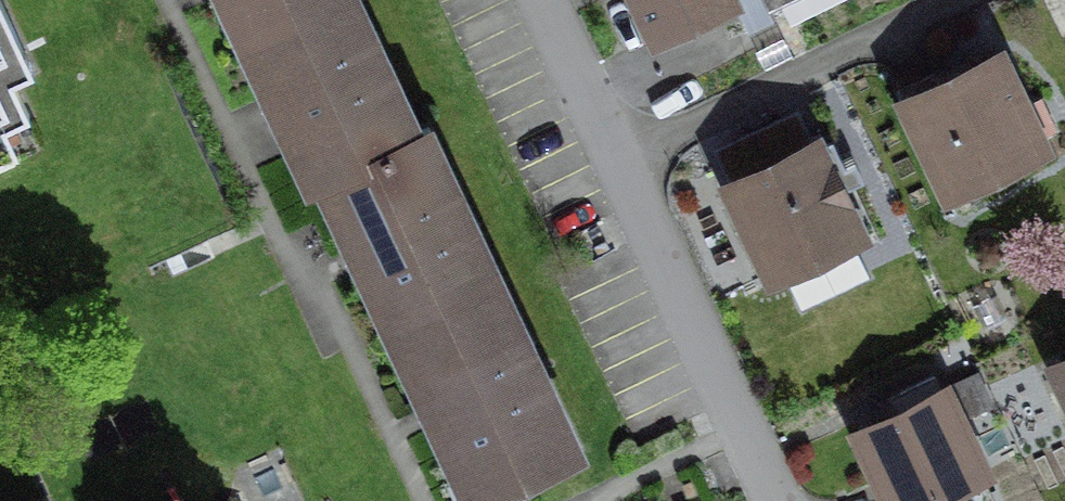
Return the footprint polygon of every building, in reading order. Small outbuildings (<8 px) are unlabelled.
[(18,154),(7,127),(29,118),(14,83),(33,75),(0,0),(0,162),(18,154)] [(218,30),(279,0),(203,0),(218,30)] [(295,187),(411,130),(348,0),(279,0),(218,30),(295,187)] [(644,51),(731,11),(744,38),(777,23),(780,28),(841,0),(621,0),(644,51)] [(995,53),(881,103),(928,210),(1042,160),(995,53)] [(295,187),(374,350),(491,293),(411,130),(295,187)] [(816,140),(710,186),(758,296),(864,249),(816,140)] [(374,350),(448,500),(475,500),(570,455),(491,293),(374,350)] [(1036,366),(1064,431),(1064,353),(1036,366)] [(838,434),(868,500),(941,500),(982,483),(939,388),(838,434)]
